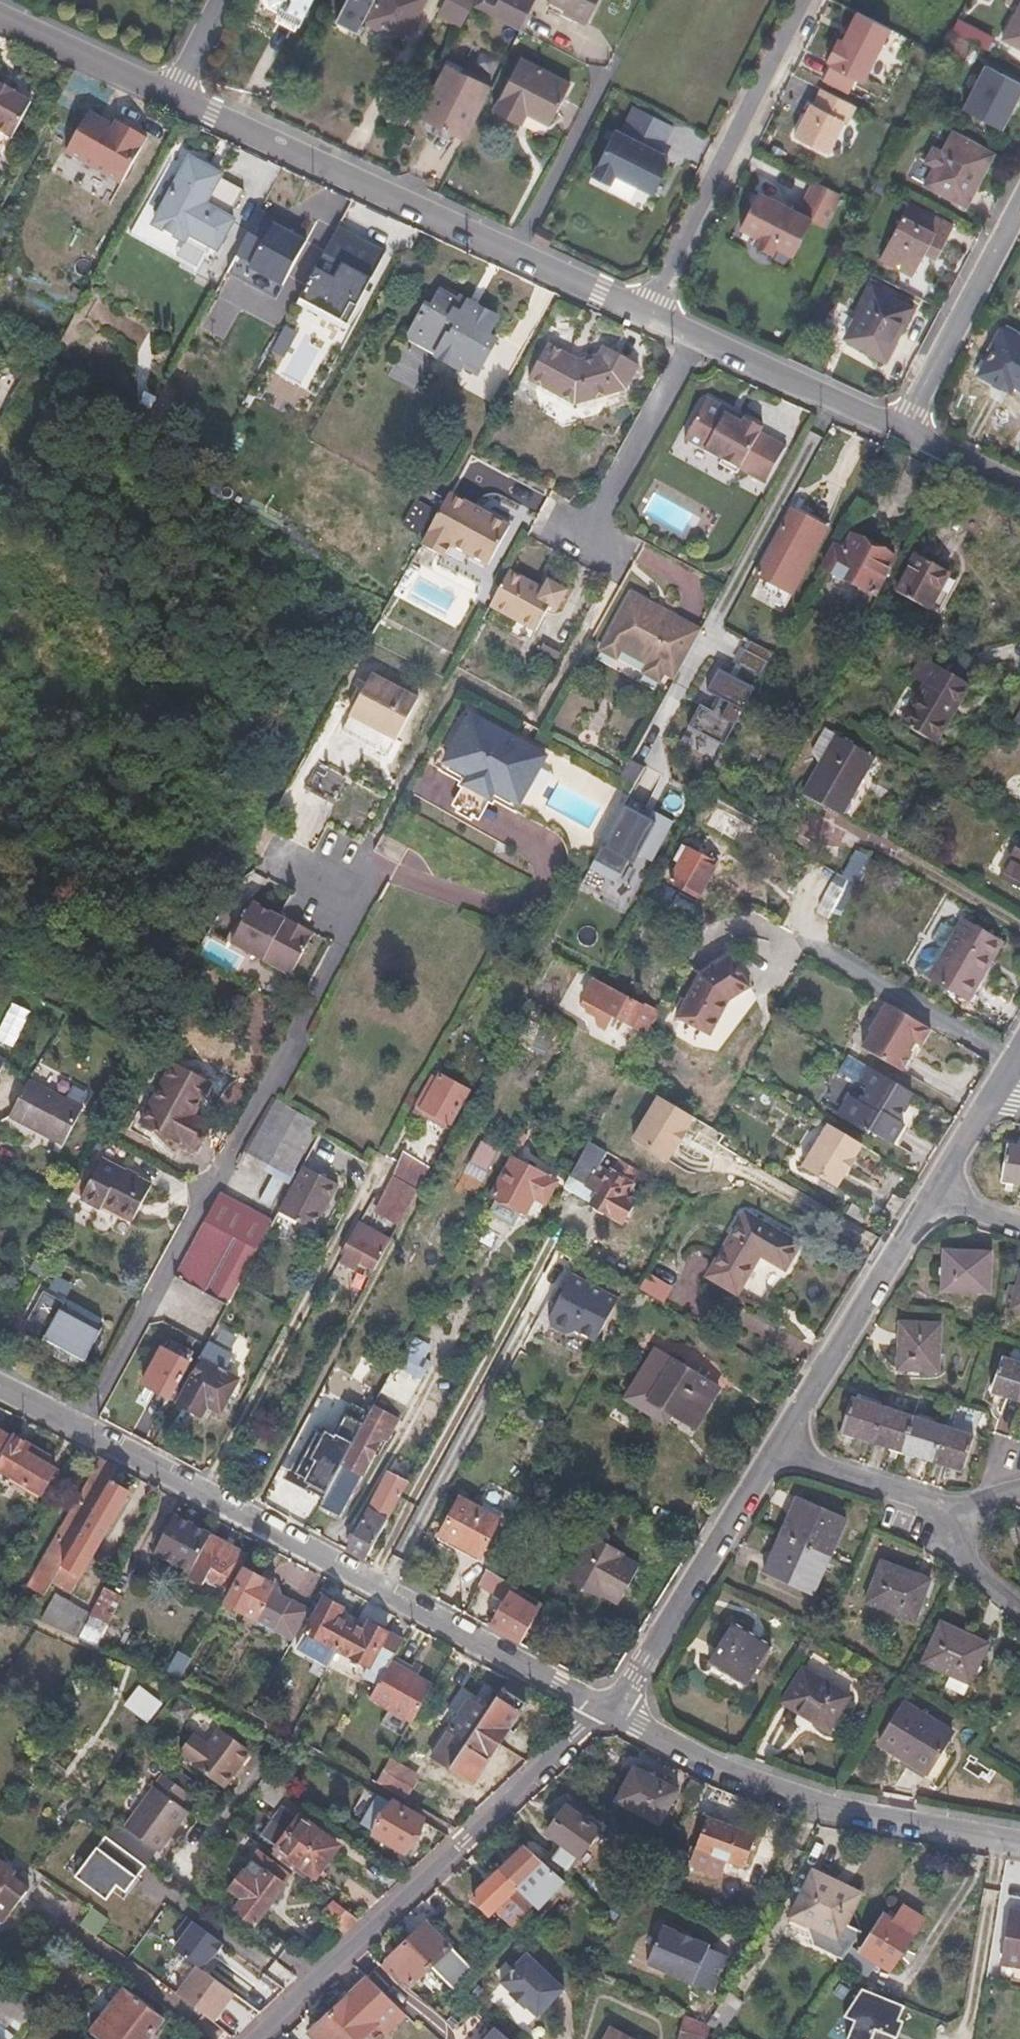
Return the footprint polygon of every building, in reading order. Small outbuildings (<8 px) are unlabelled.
[(311,0),(269,0),(270,4),(279,8),(277,12),(298,22),(302,14),(304,15),(311,0)] [(337,20),(360,32),(367,18),(403,36),(422,0),(347,0),(337,20)] [(473,2),(474,0),(455,0),(457,1),(449,18),(462,24),(471,5),(473,2)] [(476,3),(474,6),(520,30),(535,0),(487,0),(484,7),(476,3)] [(549,2),(582,19),(592,0),(549,0),(549,2)] [(1002,38),(1019,47),(1019,4),(1002,38)] [(890,28),(858,12),(843,40),(838,38),(827,60),(831,62),(823,79),(849,91),(856,78),(863,82),(890,28)] [(950,32),(940,51),(963,62),(972,43),(950,32)] [(569,80),(520,56),(493,109),(521,123),(527,112),(548,123),(569,80)] [(444,62),(426,100),(435,104),(429,115),(457,129),(481,81),(444,62)] [(985,66),(964,108),(1002,128),(1019,93),(1019,84),(985,66)] [(12,136),(30,102),(14,93),(16,90),(0,82),(0,130),(12,136)] [(812,104),(797,137),(827,152),(844,119),(849,120),(856,106),(822,89),(815,105),(812,104)] [(391,115),(408,123),(416,104),(398,97),(391,115)] [(614,130),(593,174),(609,182),(612,174),(652,194),(667,163),(664,154),(659,151),(671,127),(634,109),(621,134),(614,130)] [(114,124),(88,111),(66,153),(122,183),(147,136),(116,120),(114,124)] [(12,136),(0,130),(0,148),(4,150),(12,136)] [(991,153),(952,133),(926,183),(958,199),(965,185),(973,189),(991,153)] [(199,165),(189,160),(179,177),(172,174),(153,209),(160,212),(154,223),(207,251),(211,244),(218,248),(233,218),(229,217),(244,189),(208,170),(209,167),(200,163),(199,165)] [(841,192),(815,179),(800,209),(760,189),(741,227),(757,236),(754,242),(773,252),(776,245),(794,254),(813,218),(825,224),(841,192)] [(323,232),(270,204),(239,262),(294,290),(323,232)] [(952,227),(909,204),(880,256),(913,274),(925,250),(936,257),(952,227)] [(388,252),(339,226),(299,301),(348,327),(388,252)] [(532,240),(547,246),(553,235),(537,227),(532,240)] [(910,307),(873,288),(848,337),(885,355),(910,307)] [(460,302),(443,293),(433,310),(427,307),(414,331),(417,333),(421,335),(430,340),(446,348),(441,357),(464,370),(467,363),(482,371),(497,342),(489,337),(499,320),(462,300),(460,302)] [(1003,330),(981,373),(1010,388),(1013,381),(1019,385),(1019,338),(1003,330)] [(421,335),(417,333),(413,341),(420,345),(419,347),(438,357),(441,359),(441,357),(446,348),(430,340),(421,335)] [(547,354),(528,387),(574,412),(625,397),(638,371),(604,353),(599,363),(576,370),(547,354)] [(1010,388),(1008,391),(1019,398),(1019,385),(1013,381),(1010,388)] [(158,396),(144,389),(135,405),(149,412),(158,396)] [(706,404),(701,408),(681,446),(719,465),(717,470),(735,480),(737,475),(763,489),(783,451),(757,437),(760,432),(742,423),(739,428),(723,420),(721,412),(706,404)] [(442,512),(421,550),(443,563),(451,550),(488,571),(510,531),(489,519),(486,524),(476,518),(479,514),(450,498),(442,512)] [(801,561),(809,566),(824,539),(812,533),(816,526),(791,513),(756,578),(766,584),(784,593),(801,561)] [(486,524),(489,519),(479,514),(476,518),(486,524)] [(895,557),(851,536),(843,552),(834,547),(822,570),(875,597),(895,557)] [(949,578),(951,575),(918,557),(897,594),(929,612),(930,609),(939,613),(957,583),(949,578)] [(784,593),(766,584),(761,594),(787,607),(792,597),(809,566),(801,561),(784,593)] [(510,577),(490,613),(536,638),(551,611),(558,616),(568,597),(550,587),(545,596),(510,577)] [(673,683),(698,636),(630,598),(599,654),(614,662),(619,653),(646,668),(641,678),(656,686),(661,677),(673,683)] [(759,682),(767,666),(742,654),(734,669),(759,682)] [(925,660),(913,681),(926,689),(904,727),(935,744),(968,685),(925,660)] [(699,710),(687,731),(722,749),(753,694),(717,675),(706,697),(720,704),(713,716),(699,710)] [(417,704),(370,680),(344,731),(391,755),(417,704)] [(544,761),(470,721),(444,769),(469,781),(455,805),(482,820),(494,796),(519,809),(544,761)] [(803,797),(840,817),(858,784),(856,783),(871,757),(836,737),(803,797)] [(858,784),(840,817),(849,823),(882,763),(871,757),(856,783),(858,784)] [(635,786),(643,772),(630,764),(621,779),(635,786)] [(346,781),(317,767),(304,792),(333,807),(346,781)] [(977,784),(964,776),(957,788),(970,795),(977,784)] [(647,823),(622,810),(588,873),(614,886),(626,865),(632,867),(636,859),(650,866),(671,826),(651,815),(647,823)] [(682,848),(674,862),(680,865),(670,884),(699,898),(716,865),(682,848)] [(1004,878),(1019,887),(1019,848),(1004,878)] [(818,906),(831,912),(843,891),(831,884),(818,906)] [(316,924),(288,909),(286,911),(281,908),(255,895),(234,936),(294,967),(316,924)] [(962,922),(930,978),(968,999),(1000,944),(962,922)] [(701,971),(676,1018),(708,1036),(728,1000),(750,987),(730,954),(701,971)] [(661,1011),(658,1010),(646,1004),(644,1008),(593,982),(580,1007),(586,1011),(586,1015),(596,1020),(598,1029),(605,1033),(614,1018),(648,1036),(661,1011)] [(920,1046),(929,1030),(885,1004),(868,1033),(870,1034),(861,1050),(901,1072),(910,1056),(905,1053),(912,1042),(920,1046)] [(856,1083),(865,1067),(846,1055),(836,1071),(856,1083)] [(209,1125),(191,1115),(209,1082),(172,1062),(139,1123),(176,1143),(178,1140),(196,1149),(209,1125)] [(907,1092),(865,1067),(856,1083),(856,1084),(864,1088),(857,1102),(847,1096),(835,1116),(887,1147),(899,1124),(894,1122),(904,1103),(902,1102),(907,1092)] [(440,1074),(437,1081),(432,1078),(425,1092),(429,1094),(421,1109),(448,1124),(468,1089),(440,1074)] [(28,1080),(9,1117),(62,1145),(82,1108),(28,1080)] [(693,1118),(657,1095),(628,1141),(664,1164),(693,1118)] [(274,1100),(246,1152),(289,1176),(318,1123),(274,1100)] [(530,1120),(519,1140),(526,1144),(536,1124),(530,1120)] [(858,1145),(824,1124),(798,1167),(832,1188),(840,1174),(842,1176),(851,1161),(849,1160),(858,1145)] [(586,1151),(566,1187),(589,1200),(588,1203),(619,1222),(632,1201),(622,1196),(628,1186),(627,1185),(635,1171),(625,1165),(617,1178),(598,1167),(606,1154),(589,1144),(586,1151)] [(1019,1184),(1019,1147),(1007,1145),(1002,1181),(1019,1184)] [(418,1190),(427,1173),(396,1156),(394,1159),(386,1173),(393,1177),(418,1190)] [(80,1198),(101,1210),(103,1206),(131,1222),(152,1185),(103,1157),(80,1198)] [(533,1195),(545,1202),(556,1180),(512,1157),(493,1193),(498,1196),(521,1208),(525,1210),(533,1195)] [(301,1165),(276,1211),(312,1231),(337,1184),(301,1165)] [(405,1214),(418,1190),(393,1177),(380,1201),(405,1214)] [(226,1304),(238,1282),(271,1221),(219,1194),(175,1277),(226,1304)] [(521,1208),(498,1196),(489,1212),(513,1224),(521,1208)] [(840,1207),(856,1217),(861,1207),(844,1198),(840,1207)] [(758,1255),(783,1270),(796,1247),(746,1217),(709,1278),(736,1294),(758,1255)] [(360,1262),(375,1270),(390,1241),(358,1225),(344,1252),(348,1254),(341,1268),(354,1274),(360,1262)] [(945,1251),(942,1291),(988,1293),(990,1254),(945,1251)] [(269,1281),(274,1270),(253,1259),(242,1280),(266,1292),(271,1282),(269,1281)] [(619,1298),(573,1272),(549,1316),(551,1323),(568,1332),(574,1328),(596,1340),(619,1298)] [(1012,1310),(1019,1312),(1019,1277),(1012,1310)] [(61,1311),(46,1338),(85,1358),(99,1330),(61,1311)] [(897,1370),(937,1372),(939,1327),(900,1324),(897,1370)] [(205,1345),(198,1359),(201,1361),(178,1404),(200,1415),(205,1405),(219,1412),(237,1379),(223,1372),(230,1358),(205,1345)] [(369,1416),(394,1429),(431,1362),(406,1348),(369,1416)] [(625,1398),(665,1422),(671,1412),(694,1427),(718,1388),(656,1348),(625,1398)] [(142,1384),(167,1397),(186,1362),(161,1349),(142,1384)] [(1019,1400),(1019,1365),(1002,1359),(991,1391),(1019,1400)] [(842,1433),(871,1442),(882,1408),(852,1399),(842,1433)] [(871,1442),(902,1451),(913,1418),(882,1408),(871,1442)] [(302,1482),(326,1493),(344,1460),(364,1424),(344,1416),(334,1437),(325,1431),(323,1436),(316,1432),(295,1473),(305,1478),(302,1482)] [(326,1493),(319,1506),(339,1517),(381,1440),(387,1443),(394,1429),(369,1416),(364,1424),(344,1460),(326,1493)] [(902,1451),(932,1461),(943,1427),(913,1418),(902,1451)] [(943,1427),(932,1461),(963,1470),(973,1437),(943,1427)] [(11,1437),(0,1431),(0,1454),(11,1437)] [(40,1494),(54,1471),(39,1462),(44,1454),(12,1435),(11,1437),(0,1454),(0,1470),(40,1494)] [(46,1591),(51,1582),(109,1482),(117,1467),(101,1458),(30,1582),(46,1591)] [(40,1494),(0,1470),(0,1481),(35,1502),(40,1494)] [(346,1548),(366,1560),(408,1481),(387,1470),(346,1548)] [(109,1482),(51,1582),(71,1593),(128,1493),(109,1482)] [(460,1497),(439,1535),(477,1556),(498,1518),(460,1497)] [(778,1535),(829,1557),(845,1521),(800,1502),(790,1523),(784,1521),(778,1535)] [(155,1555),(189,1574),(210,1534),(175,1516),(171,1523),(167,1521),(152,1547),(158,1549),(155,1555)] [(230,1590),(242,1568),(249,1556),(210,1534),(189,1574),(188,1577),(202,1585),(207,1577),(230,1590)] [(588,1587),(600,1594),(617,1604),(639,1567),(620,1556),(623,1552),(593,1534),(566,1579),(586,1591),(588,1587)] [(829,1557),(778,1535),(771,1551),(776,1553),(767,1575),(812,1595),(829,1557)] [(879,1562),(864,1602),(914,1621),(929,1581),(879,1562)] [(293,1642),(312,1609),(272,1587),(274,1583),(248,1569),(247,1571),(242,1568),(230,1590),(223,1602),(293,1642)] [(505,1598),(509,1591),(513,1583),(488,1569),(480,1584),(505,1598)] [(307,1590),(319,1596),(328,1579),(317,1573),(307,1590)] [(80,1637),(97,1645),(122,1595),(104,1587),(91,1613),(80,1637)] [(598,1598),(600,1594),(588,1587),(586,1591),(598,1598)] [(519,1642),(539,1609),(509,1591),(505,1598),(490,1626),(519,1642)] [(80,1637),(91,1613),(55,1594),(40,1620),(80,1637)] [(334,1648),(337,1649),(353,1619),(341,1613),(344,1607),(324,1596),(305,1631),(325,1643),(334,1648)] [(379,1684),(392,1661),(403,1640),(369,1622),(366,1627),(353,1619),(337,1649),(343,1652),(364,1664),(369,1667),(364,1676),(379,1684)] [(941,1623),(922,1664),(948,1676),(944,1685),(964,1694),(988,1645),(941,1623)] [(730,1624),(708,1663),(746,1686),(769,1647),(730,1624)] [(334,1648),(325,1643),(320,1652),(330,1657),(334,1648)] [(158,1670),(180,1679),(192,1657),(172,1646),(158,1670)] [(359,1674),(364,1664),(343,1652),(338,1662),(359,1674)] [(420,1709),(434,1684),(392,1661),(379,1684),(372,1697),(413,1720),(420,1709)] [(780,1704),(802,1717),(805,1711),(829,1727),(847,1697),(801,1669),(780,1704)] [(476,1728),(501,1744),(533,1690),(510,1678),(490,1708),(476,1728)] [(136,1686),(126,1706),(152,1719),(163,1699),(136,1686)] [(467,1742),(476,1728),(490,1708),(471,1696),(449,1729),(467,1742)] [(253,1713),(270,1723),(274,1716),(265,1711),(268,1707),(259,1702),(253,1713)] [(903,1704),(878,1745),(926,1774),(951,1732),(903,1704)] [(195,1760),(193,1763),(225,1785),(253,1746),(219,1724),(208,1741),(194,1731),(181,1751),(195,1760)] [(291,1734),(300,1739),(304,1731),(296,1726),(291,1734)] [(474,1782),(501,1744),(476,1728),(467,1742),(449,1729),(432,1754),(474,1782)] [(378,1783),(405,1798),(418,1774),(391,1759),(378,1783)] [(190,1791),(197,1780),(173,1763),(165,1773),(190,1791)] [(676,1791),(632,1768),(614,1802),(658,1825),(676,1791)] [(190,1791),(165,1773),(127,1826),(159,1848),(175,1826),(177,1828),(190,1809),(181,1803),(190,1791)] [(275,1803),(284,1790),(266,1777),(257,1790),(275,1803)] [(422,1818),(378,1794),(363,1820),(377,1827),(375,1830),(406,1848),(422,1818)] [(597,1831),(574,1815),(576,1811),(566,1804),(543,1836),(558,1847),(550,1858),(568,1871),(597,1831)] [(273,1819),(328,1858),(338,1846),(288,1808),(281,1817),(277,1814),(273,1819)] [(317,1874),(328,1858),(273,1819),(263,1833),(317,1874)] [(754,1836),(705,1819),(694,1850),(743,1868),(754,1836)] [(159,1848),(127,1826),(117,1841),(148,1864),(159,1848)] [(108,1835),(77,1877),(109,1899),(119,1885),(128,1891),(148,1864),(117,1841),(108,1835)] [(292,1875),(295,1871),(260,1845),(257,1850),(292,1875)] [(536,1910),(563,1884),(522,1847),(496,1871),(531,1906),(536,1910)] [(256,1922),(292,1875),(257,1850),(230,1885),(238,1891),(233,1898),(238,1902),(235,1906),(256,1922)] [(8,1911),(29,1885),(12,1873),(17,1866),(0,1854),(0,1915),(8,1911)] [(512,1926),(531,1906),(496,1871),(469,1897),(487,1916),(493,1909),(512,1926)] [(813,1947),(842,1960),(850,1948),(860,1932),(844,1925),(858,1894),(811,1873),(790,1919),(805,1925),(813,1947)] [(344,1932),(359,1918),(335,1900),(324,1910),(344,1932)] [(842,1960),(841,1962),(865,1977),(874,1963),(887,1972),(920,1919),(902,1907),(893,1922),(881,1914),(857,1953),(850,1948),(842,1960)] [(1008,1912),(1000,1966),(1019,1969),(1019,1914),(1008,1912)] [(405,1941),(429,1966),(449,1948),(424,1922),(405,1941)] [(226,1943),(197,1923),(178,1949),(204,1969),(215,1953),(217,1955),(226,1943)] [(706,1950),(707,1947),(662,1927),(646,1964),(712,1992),(726,1959),(706,1950)] [(408,1986),(429,1966),(405,1941),(384,1961),(394,1972),(389,1976),(398,1985),(403,1981),(408,1986)] [(495,1988),(507,1999),(505,2001),(521,2016),(523,2013),(534,2023),(560,1994),(522,1958),(495,1988)] [(366,1979),(349,1994),(377,2024),(384,2032),(403,2015),(366,1979)] [(1,2038),(11,2038),(39,2007),(25,1996),(8,1984),(0,1995),(0,2038),(1,2038)] [(126,1987),(93,2030),(104,2038),(147,2038),(164,2016),(126,1987)] [(847,2038),(895,2038),(897,2038),(903,2022),(898,2020),(904,2007),(861,1990),(842,2018),(853,2022),(847,2038)] [(708,2028),(720,2032),(740,2002),(727,1992),(705,2027),(708,2028)] [(351,2038),(361,2038),(377,2024),(349,1994),(328,2015),(351,2038)] [(328,2015),(308,2033),(313,2038),(351,2038),(328,2015)] [(708,2028),(705,2027),(682,2017),(677,2038),(705,2038),(708,2028)] [(495,2028),(485,2038),(508,2038),(495,2028)] [(608,2030),(603,2038),(626,2038),(608,2030)]
